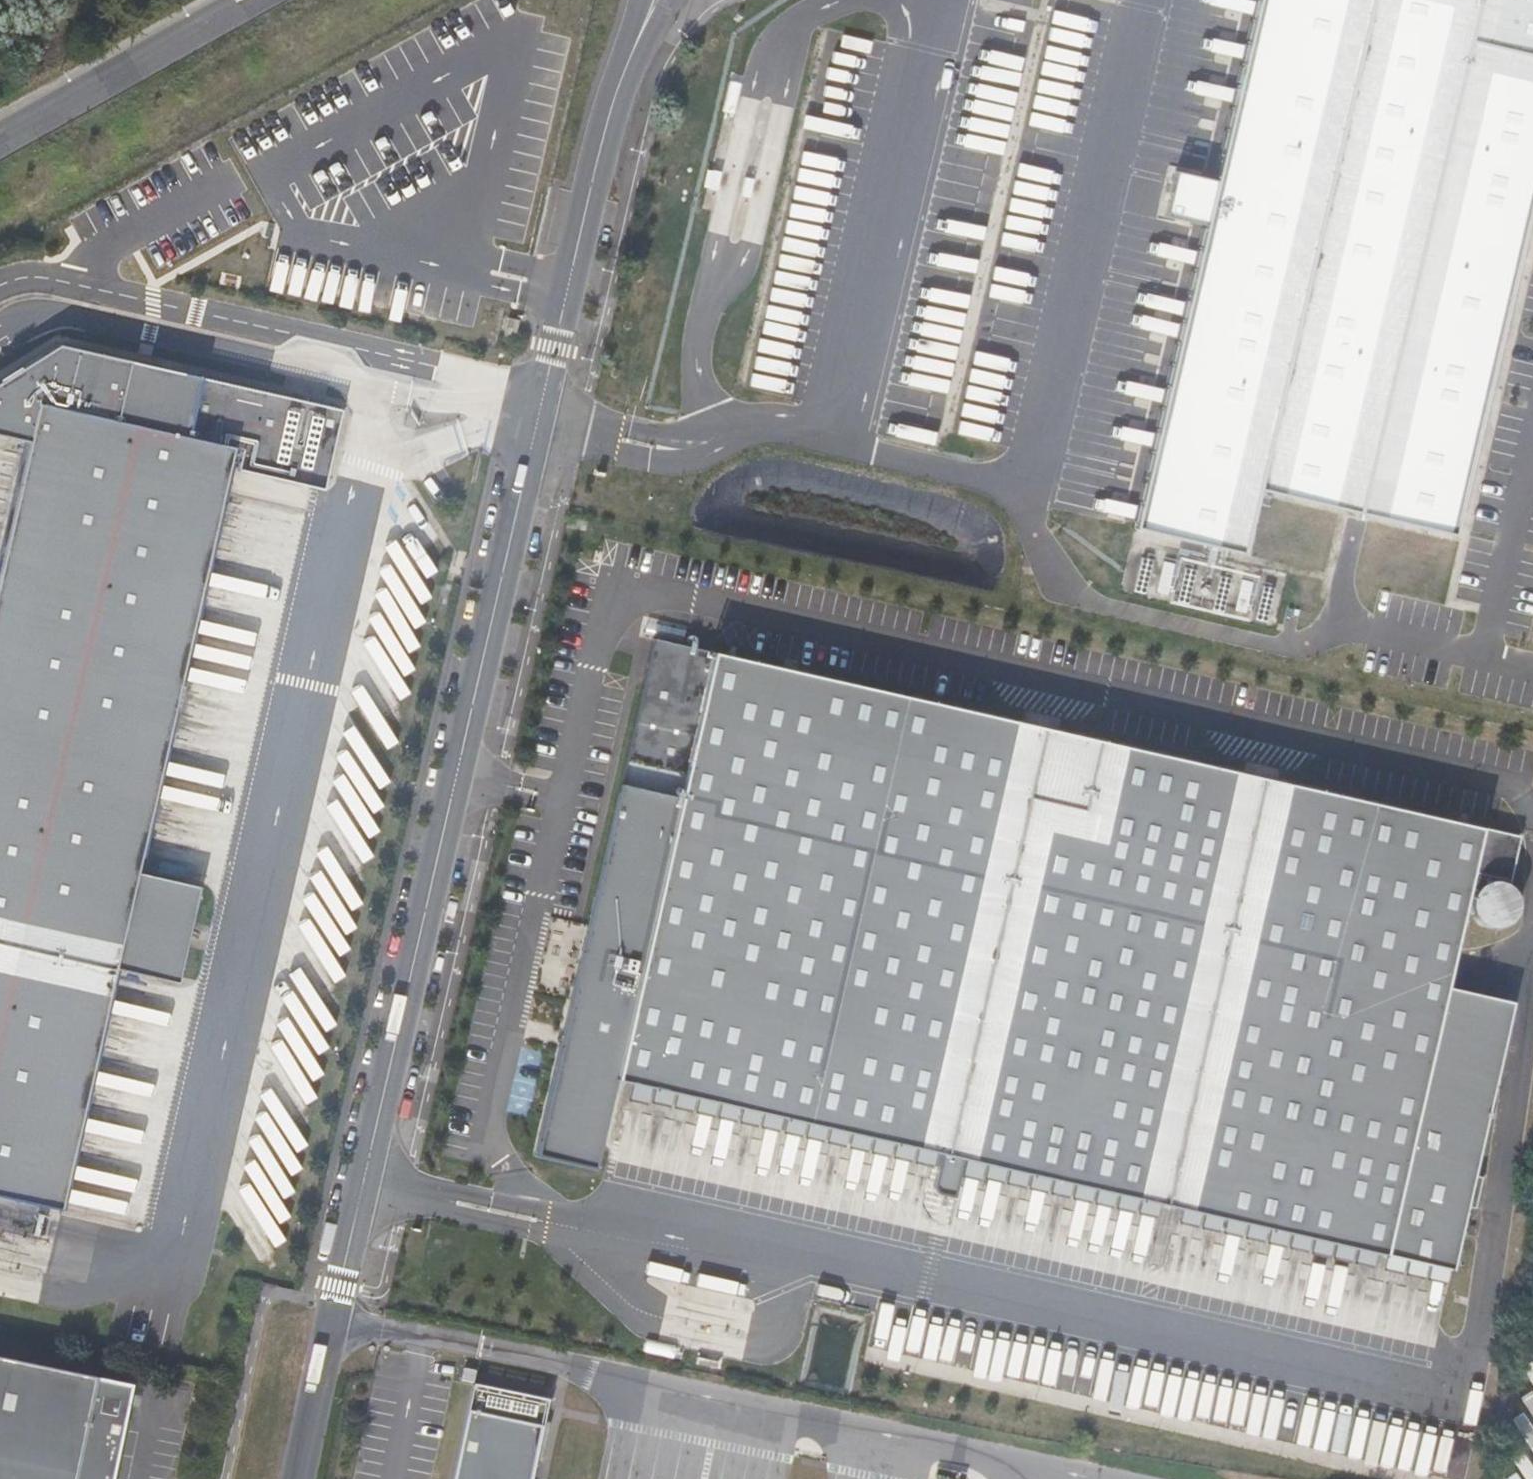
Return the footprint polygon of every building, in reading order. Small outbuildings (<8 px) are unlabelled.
[(1217,180),(1176,170),(1172,191),(1212,201),(1134,527),(1242,553),(1258,485),(1454,532),(1532,200),(1532,0),(1260,0),(1217,180)] [(520,321),(509,318),(505,335),(516,338),(520,321)] [(0,580),(0,1198),(66,1212),(118,970),(182,984),(202,889),(145,876),(139,875),(229,470),(236,472),(325,492),(343,411),(60,346),(0,384),(0,437),(26,442),(31,444),(0,580)] [(26,442),(0,556),(0,580),(31,444),(26,442)] [(236,472),(229,470),(139,875),(145,876),(236,472)] [(654,638),(533,1161),(593,1175),(613,1085),(939,1155),(932,1190),(936,1195),(953,1199),(961,1163),(1449,1269),(1473,1162),(1410,1149),(1452,968),(1474,877),(1490,881),(1481,886),(1474,897),(1474,909),(1479,918),(1484,922),(1493,926),(1505,925),(1513,919),(1520,908),(1520,899),(1516,890),(1511,885),(1523,836),(654,638)] [(1452,968),(1410,1149),(1473,1162),(1512,982),(1452,968)] [(299,1055),(269,1065),(277,1089),(263,1094),(276,1131),(278,1130),(285,1151),(307,1143),(300,1125),(311,1121),(304,1099),(313,1096),(299,1055)] [(131,1389),(0,1362),(0,1478),(112,1478),(131,1389)] [(547,1403),(471,1386),(452,1478),(531,1478),(547,1403)]
